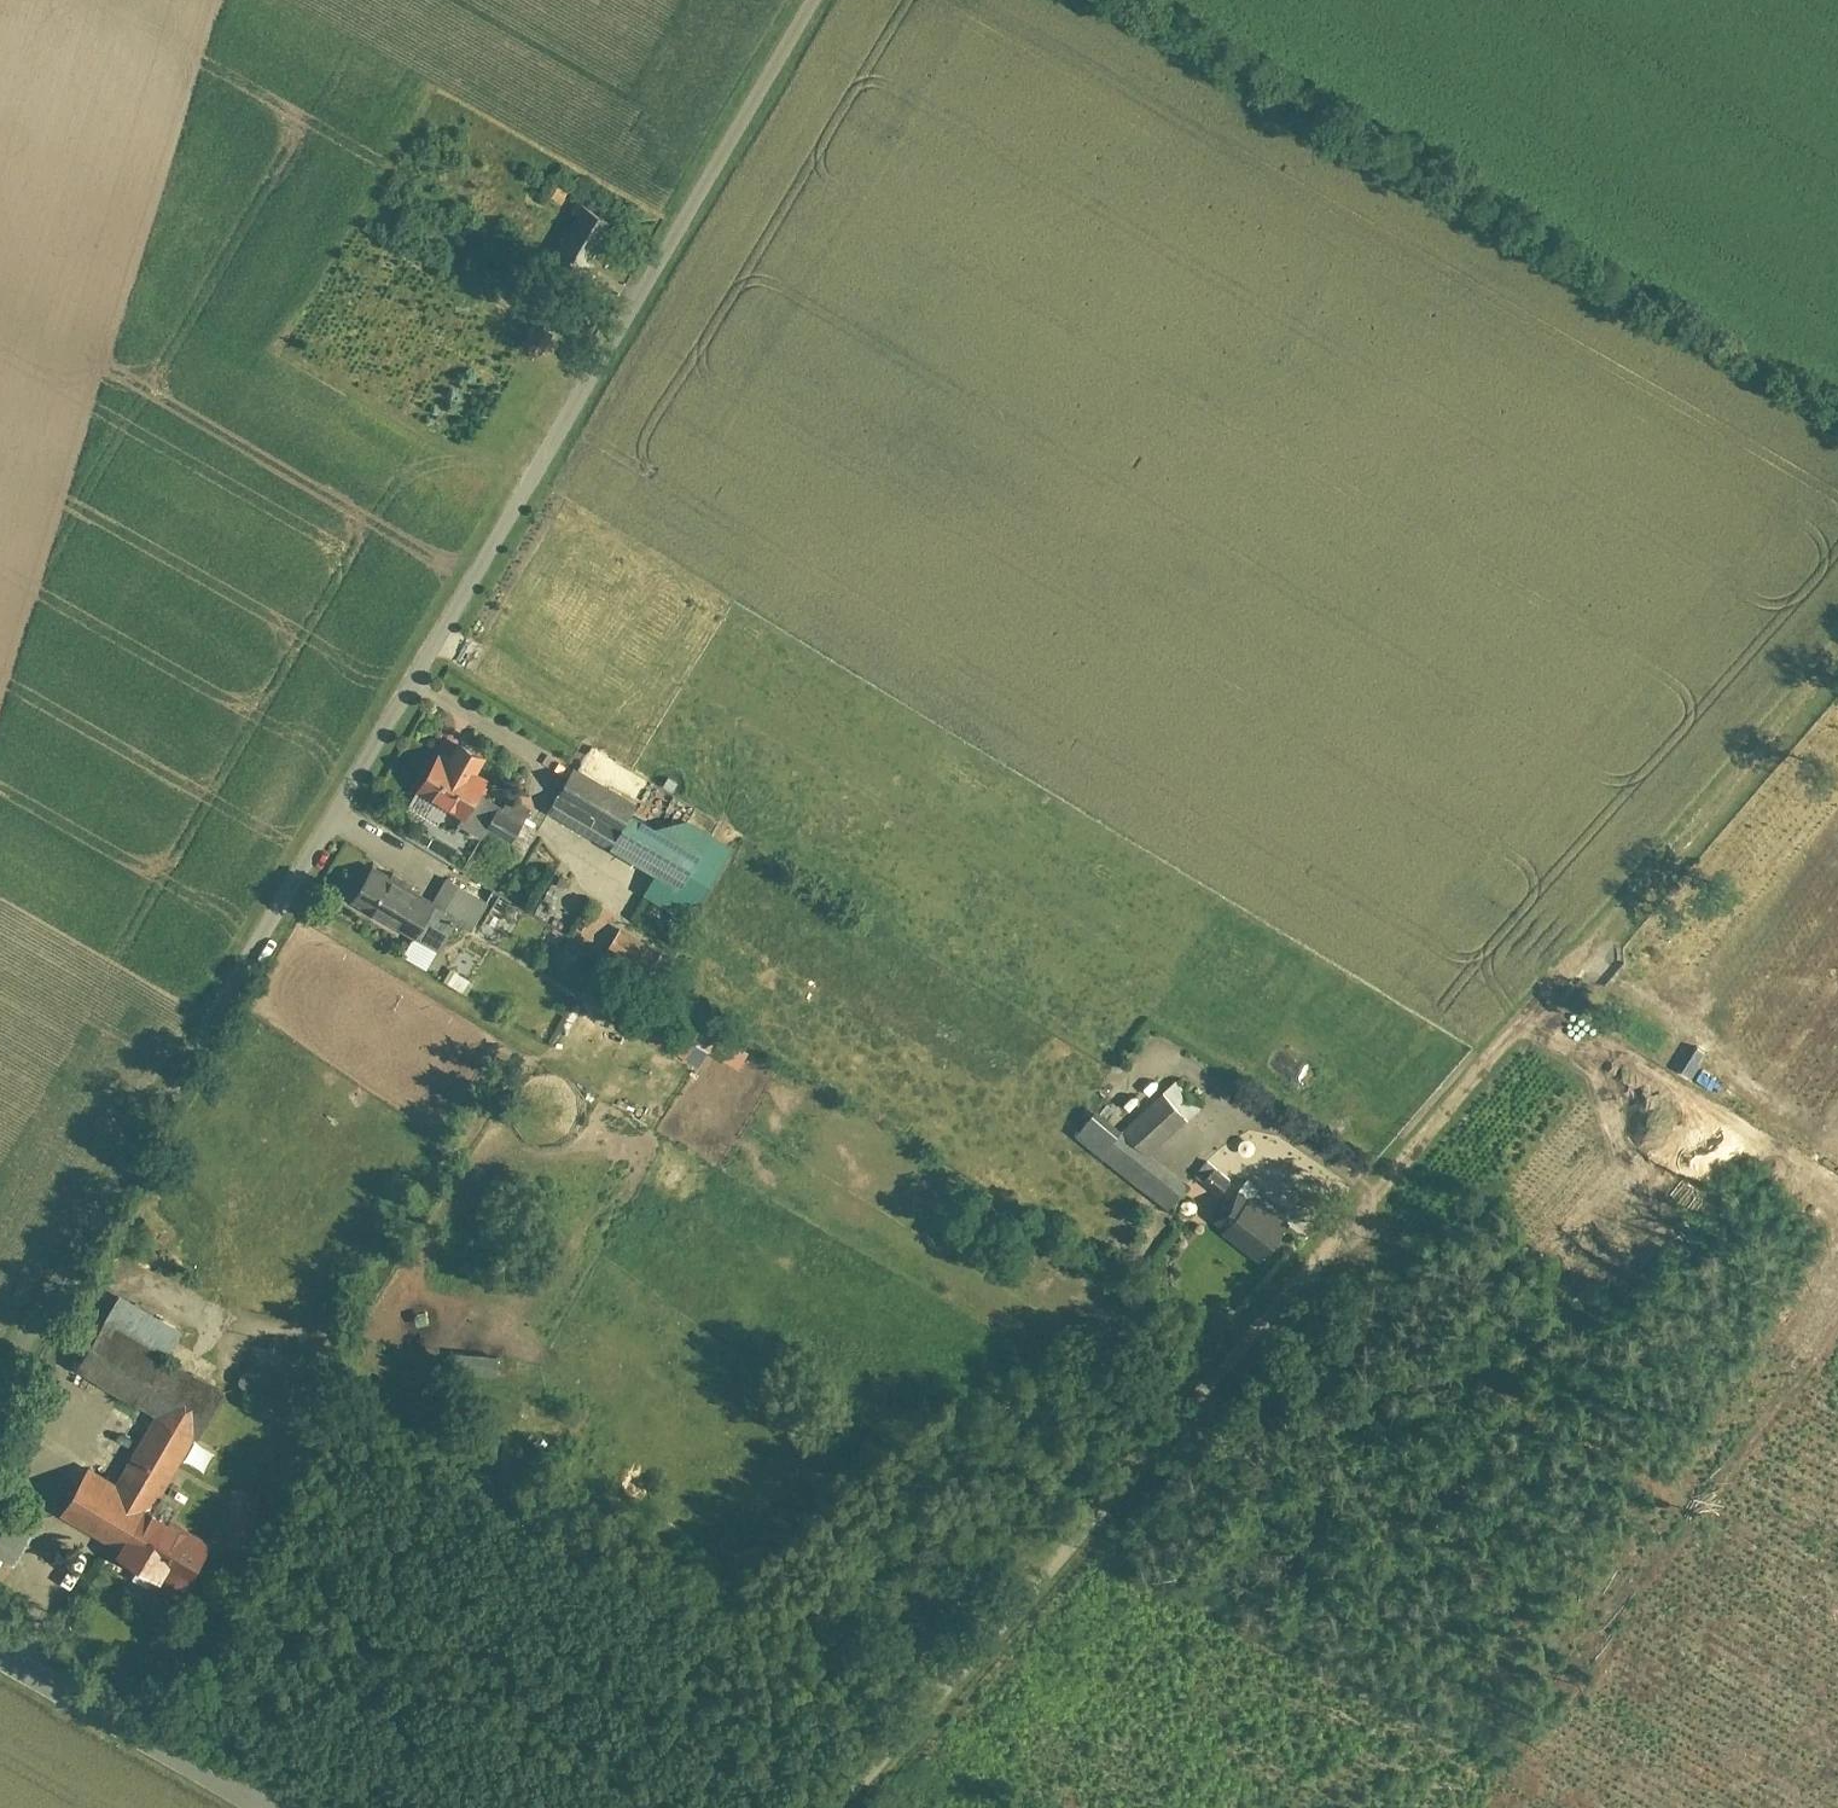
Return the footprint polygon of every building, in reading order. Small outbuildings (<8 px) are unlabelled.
[(557,257),(585,273),(608,232),(603,229),(608,221),(579,205),(573,215),(579,218),(557,257)] [(455,737),(445,756),(473,772),(483,753),(455,737)] [(436,751),(414,788),(462,815),(477,789),(483,778),(473,772),(445,756),(436,751)] [(574,764),(548,810),(655,870),(643,892),(685,915),(727,842),(672,811),(668,817),(574,764)] [(458,821),(481,834),(486,826),(499,802),(477,789),(462,815),(458,821)] [(524,820),(532,807),(505,792),(499,802),(486,826),(512,841),(524,820)] [(528,850),(539,829),(524,820),(512,841),(528,850)] [(433,898),(371,863),(350,900),(412,936),(433,898)] [(433,898),(412,936),(441,952),(459,921),(473,929),(489,901),(446,876),(433,898)] [(546,911),(567,925),(584,899),(564,885),(546,911)] [(610,953),(652,979),(670,950),(628,924),(610,953)] [(707,1049),(681,1034),(671,1052),(697,1066),(707,1049)] [(1691,1042),(1680,1068),(1701,1078),(1712,1052),(1691,1042)] [(1078,1137),(1170,1210),(1187,1189),(1147,1157),(1200,1108),(1176,1083),(1123,1132),(1097,1111),(1078,1137)] [(1197,1177),(1220,1195),(1230,1181),(1207,1163),(1197,1177)] [(1225,1233),(1259,1260),(1286,1225),(1252,1198),(1250,1200),(1239,1191),(1227,1197),(1218,1208),(1215,1221),(1226,1230),(1225,1233)] [(101,1320),(162,1355),(179,1327),(118,1292),(101,1320)] [(101,1320),(75,1366),(154,1412),(191,1433),(199,1438),(226,1392),(162,1355),(101,1320)] [(463,1374),(503,1374),(504,1354),(463,1353),(463,1374)] [(191,1433),(154,1412),(113,1482),(150,1504),(191,1433)] [(87,1467),(60,1514),(111,1543),(106,1550),(119,1557),(147,1510),(150,1504),(113,1482),(87,1467)] [(189,1580),(208,1546),(147,1510),(119,1557),(154,1577),(161,1564),(189,1580)]
